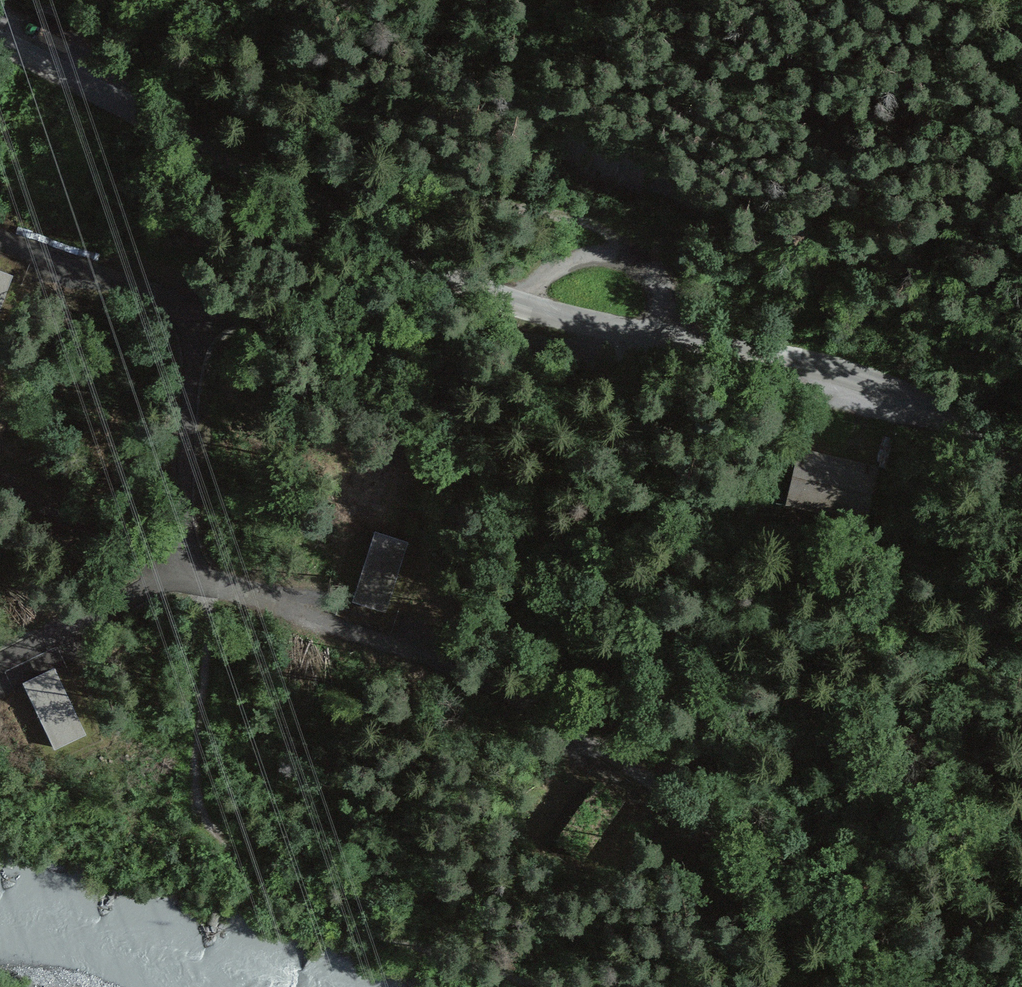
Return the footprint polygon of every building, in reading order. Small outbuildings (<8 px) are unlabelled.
[(0,278),(0,307),(10,282),(0,278)] [(875,473),(799,455),(789,497),(865,516),(875,473)] [(406,542),(376,532),(356,595),(386,604),(406,542)] [(56,674),(27,688),(55,747),(84,733),(56,674)]
